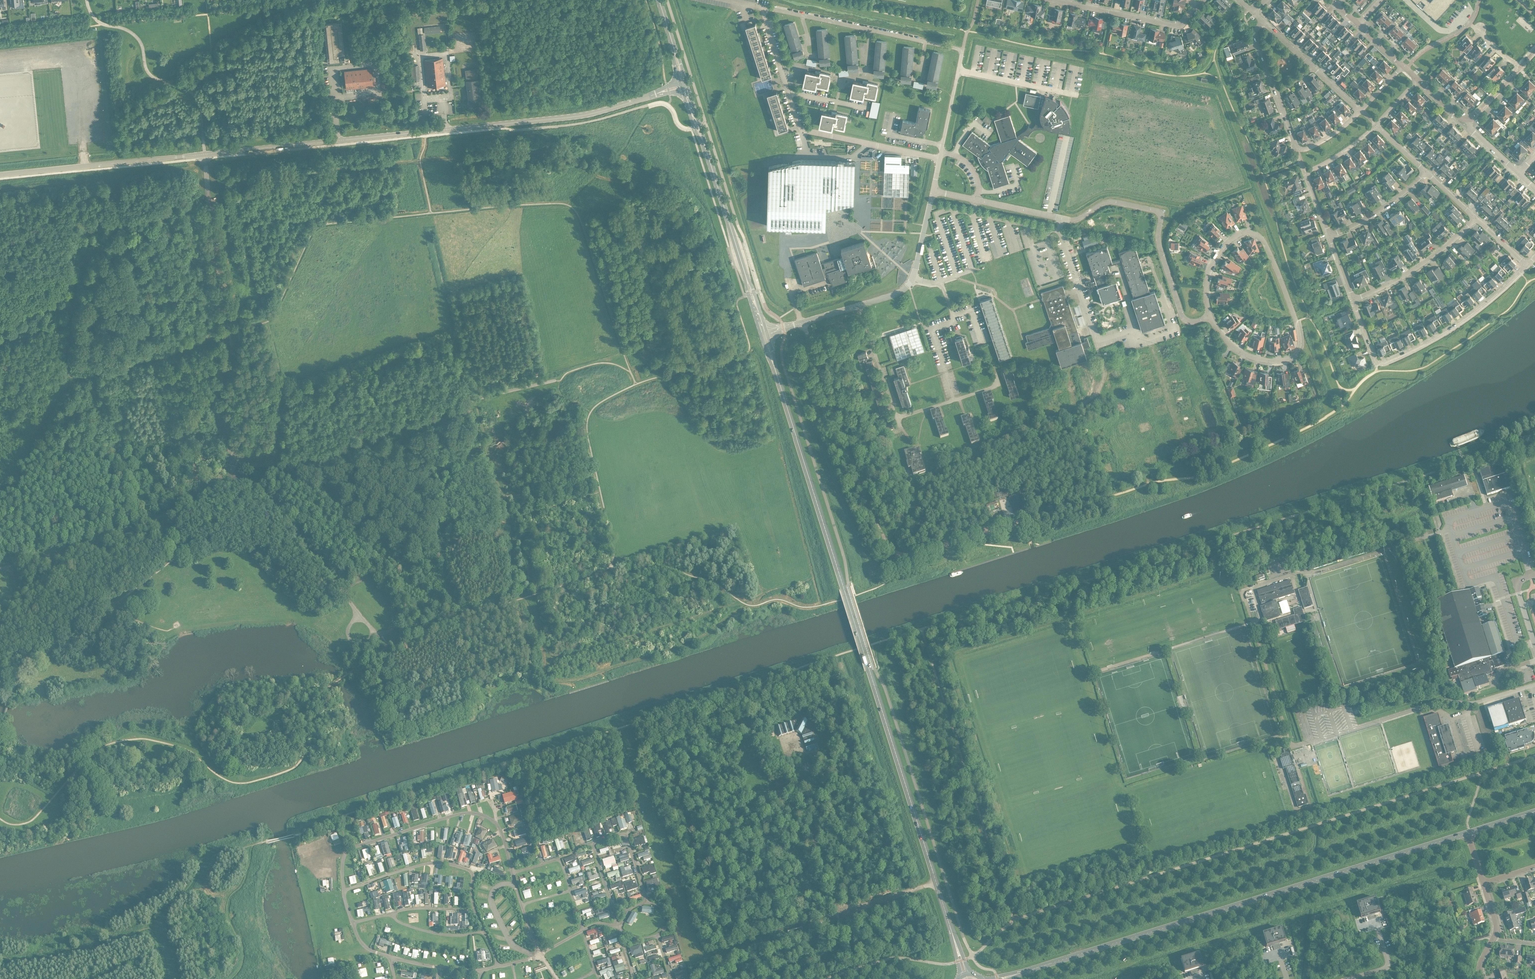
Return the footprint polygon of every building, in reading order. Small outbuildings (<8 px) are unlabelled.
[(9,3),(10,3),(11,6),(16,5),(16,8),(24,8),(23,0),(8,0),(9,3)] [(1021,11),(1023,3),(1022,2),(1021,2),(1021,1),(1014,0),(1007,0),(1006,8),(1021,11)] [(1142,5),(1146,6),(1147,0),(1136,0),(1134,7),(1141,9),(1142,5)] [(1157,12),(1162,13),(1165,0),(1160,0),(1160,1),(1157,0),(1154,0),(1152,9),(1158,10),(1157,12)] [(1181,12),(1182,7),(1183,8),(1184,3),(1183,3),(1184,0),(1174,0),(1172,5),(1175,6),(1174,10),(1181,12)] [(1231,3),(1228,0),(1215,0),(1214,2),(1221,9),(1219,11),(1222,14),(1227,8),(1231,3)] [(1289,21),(1292,18),(1287,14),(1288,13),(1286,11),(1289,7),(1282,0),(1277,5),(1281,9),(1279,11),(1285,17),(1289,21)] [(1416,3),(1416,4),(1417,5),(1421,0),(1425,5),(1422,9),(1423,10),(1423,9),(1429,15),(1429,14),(1436,21),(1455,0),(1413,0),(1416,3)] [(1312,14),(1316,13),(1323,5),(1321,3),(1320,3),(1319,3),(1318,2),(1314,7),(1312,4),(1307,9),(1312,14)] [(1031,17),(1033,17),(1033,16),(1038,17),(1039,17),(1043,18),(1044,12),(1040,11),(1040,10),(1041,6),(1033,4),(1032,7),(1028,6),(1026,11),(1031,12),(1031,16),(1031,17)] [(1323,5),(1316,13),(1319,15),(1316,18),(1321,21),(1325,17),(1323,15),(1327,10),(1326,9),(1326,8),(1326,7),(1323,5)] [(1048,22),(1052,22),(1052,19),(1060,21),(1062,10),(1054,9),(1053,16),(1049,15),(1048,22)] [(1285,17),(1279,11),(1277,14),(1273,10),(1268,15),(1270,17),(1270,18),(1270,19),(1271,20),(1273,20),(1274,20),(1276,22),(1279,18),(1281,20),(1285,17)] [(1379,25),(1387,16),(1381,10),(1377,15),(1379,17),(1375,21),(1377,22),(1377,23),(1378,24),(1379,25)] [(759,68),(768,65),(752,13),(742,16),(759,68)] [(1083,27),(1085,19),(1079,18),(1077,18),(1077,14),(1070,13),(1068,20),(1067,24),(1075,26),(1075,25),(1083,27)] [(1212,26),(1216,21),(1208,13),(1206,16),(1203,13),(1198,19),(1207,28),(1210,24),(1212,26)] [(1321,23),(1326,28),(1336,17),(1334,15),(1333,15),(1332,15),(1331,14),(1327,19),(1325,17),(1321,21),(1322,22),(1321,23)] [(1393,22),(1387,16),(1379,25),(1380,26),(1381,27),(1382,27),(1383,28),(1387,24),(1389,26),(1393,22)] [(1100,29),(1101,28),(1104,29),(1105,23),(1102,22),(1102,19),(1095,17),(1094,21),(1092,20),(1089,19),(1087,25),(1093,26),(1092,27),(1100,29)] [(1336,17),(1326,28),(1327,28),(1327,27),(1334,33),(1338,29),(1336,27),(1340,22),(1339,21),(1339,20),(1336,17)] [(1291,35),(1293,37),(1301,30),(1300,29),(1300,28),(1299,27),(1297,25),(1300,23),(1297,20),(1292,26),(1294,28),(1290,33),(1291,33),(1291,35)] [(1393,22),(1389,26),(1392,28),(1388,32),(1389,34),(1390,35),(1390,36),(1391,37),(1400,28),(1396,24),(1396,23),(1394,21),(1393,22)] [(327,58),(327,63),(344,61),(341,22),(325,24),(329,57),(327,58)] [(795,27),(793,22),(784,25),(786,30),(794,57),(804,54),(795,27)] [(1117,34),(1125,36),(1127,25),(1122,24),(1121,25),(1113,23),(1112,30),(1118,31),(1117,34)] [(1134,25),(1131,38),(1144,41),(1145,34),(1139,33),(1140,27),(1134,25)] [(1338,29),(1334,33),(1340,39),(1342,37),(1349,30),(1347,27),(1346,27),(1345,27),(1344,26),(1340,31),(1338,29)] [(1406,34),(1400,28),(1391,37),(1392,38),(1394,38),(1396,40),(1400,36),(1402,38),(1406,34)] [(827,34),(826,29),(817,30),(817,35),(820,64),(830,63),(827,34)] [(1159,31),(1151,29),(1148,39),(1157,41),(1157,40),(1163,41),(1165,34),(1159,32),(1159,31)] [(1203,38),(1193,29),(1192,31),(1191,31),(1192,33),(1190,33),(1186,34),(1187,36),(1184,37),(1186,44),(1189,43),(1189,41),(1191,40),(1190,40),(1193,39),(1195,41),(1194,42),(1195,42),(1197,44),(1196,44),(1197,45),(1197,44),(1197,46),(1200,47),(1204,42),(1201,40),(1203,38)] [(1305,34),(1301,30),(1293,37),(1296,40),(1297,40),(1298,40),(1298,41),(1303,36),(1305,38),(1309,34),(1307,31),(1305,34)] [(1349,30),(1342,37),(1343,38),(1343,39),(1343,40),(1346,42),(1344,43),(1347,45),(1347,46),(1351,41),(1349,39),(1353,34),(1352,34),(1352,33),(1352,32),(1349,30)] [(1304,47),(1306,50),(1314,42),(1316,40),(1309,34),(1305,38),(1307,40),(1303,45),(1304,46),(1304,47)] [(1402,46),(1403,48),(1404,48),(1411,40),(1407,37),(1408,36),(1406,34),(1402,38),(1404,40),(1400,44),(1402,46)] [(845,41),(848,70),(858,69),(855,40),(855,35),(845,36),(846,41),(845,41)] [(1171,37),(1170,37),(1170,38),(1171,38),(1171,39),(1172,39),(1172,41),(1170,42),(1169,42),(1168,43),(1168,44),(1168,45),(1168,46),(1168,47),(1169,48),(1170,48),(1171,49),(1170,49),(1175,50),(1178,49),(1179,53),(1185,55),(1186,55),(1186,54),(1187,54),(1186,53),(1185,49),(1184,49),(1183,47),(1184,46),(1182,42),(1180,37),(1173,35),(1172,35),(1172,36),(1171,36),(1171,37)] [(1469,46),(1472,42),(1466,36),(1462,40),(1464,42),(1459,46),(1467,53),(1471,48),(1469,46)] [(1248,46),(1246,39),(1235,43),(1236,46),(1231,49),(1233,55),(1242,52),(1240,49),(1248,46)] [(1347,46),(1347,45),(1346,46),(1348,48),(1351,45),(1355,49),(1362,42),(1360,39),(1359,39),(1358,39),(1357,39),(1353,43),(1351,41),(1347,46)] [(1412,48),(1414,50),(1418,45),(1412,39),(1411,40),(1404,48),(1405,49),(1406,50),(1407,50),(1408,52),(1412,48)] [(876,45),(874,65),(873,75),(883,75),(886,46),(886,42),(876,41),(876,45)] [(1318,50),(1322,46),(1318,42),(1316,44),(1314,42),(1306,50),(1309,52),(1310,52),(1311,52),(1312,53),(1316,48),(1318,50)] [(1362,42),(1355,49),(1360,53),(1358,55),(1360,58),(1364,53),(1362,51),(1366,46),(1365,46),(1365,45),(1365,44),(1362,42)] [(1482,55),(1479,52),(1482,50),(1477,45),(1470,53),(1473,55),(1471,57),(1476,61),(1482,55)] [(901,80),(910,81),(913,52),(913,47),(904,46),(903,51),(901,80)] [(1326,49),(1322,46),(1318,50),(1320,52),(1316,57),(1317,58),(1317,59),(1317,60),(1320,62),(1327,54),(1324,52),(1326,49)] [(943,54),(933,52),(932,56),(926,85),(936,87),(942,58),(943,54)] [(1329,60),(1331,62),(1335,58),(1333,56),(1331,58),(1327,54),(1320,62),(1322,64),(1323,64),(1324,64),(1325,65),(1329,60)] [(1246,70),(1256,67),(1254,59),(1251,61),(1249,55),(1243,57),(1245,63),(1243,63),(1246,70)] [(427,87),(445,84),(442,58),(424,60),(427,87)] [(1333,74),(1340,66),(1336,62),(1338,60),(1335,58),(1331,62),(1333,65),(1329,69),(1330,70),(1330,71),(1330,72),(1333,74)] [(1375,67),(1380,71),(1382,69),(1386,72),(1391,67),(1383,60),(1380,64),(1374,58),(1370,62),(1375,67)] [(1483,68),(1482,70),(1486,73),(1489,70),(1488,69),(1495,62),(1491,58),(1489,60),(1488,60),(1485,58),(1479,65),(1483,68)] [(410,66),(412,80),(419,80),(417,65),(410,66)] [(1340,66),(1333,74),(1335,76),(1336,76),(1337,76),(1338,77),(1342,73),(1345,75),(1349,71),(1344,66),(1342,69),(1340,66)] [(1439,81),(1447,72),(1441,66),(1437,70),(1439,72),(1435,76),(1437,78),(1438,80),(1439,81)] [(1491,75),(1490,75),(1495,80),(1500,75),(1501,77),(1505,72),(1499,66),(1497,69),(1494,66),(1488,73),(1491,75)] [(1375,67),(1373,69),(1372,67),(1370,69),(1373,72),(1370,75),(1377,82),(1382,77),(1378,73),(1380,71),(1375,67)] [(346,89),(372,86),(371,69),(344,72),(346,89)] [(476,69),(465,70),(469,103),(472,103),(481,102),(478,79),(476,69)] [(827,88),(829,82),(829,80),(830,80),(831,80),(831,79),(830,79),(830,78),(830,74),(815,71),(815,74),(806,72),(803,85),(815,88),(816,85),(827,88)] [(1453,78),(1447,72),(1439,81),(1440,82),(1441,82),(1442,82),(1443,84),(1447,80),(1449,82),(1453,78)] [(1253,97),(1262,93),(1262,91),(1264,90),(1260,80),(1256,82),(1256,81),(1255,82),(1253,77),(1250,78),(1252,82),(1253,82),(1254,86),(1251,87),(1252,91),(1251,92),(1253,97)] [(1313,77),(1308,81),(1312,86),(1310,87),(1314,92),(1318,89),(1316,86),(1319,84),(1318,83),(1319,82),(1317,80),(1316,80),(1313,77)] [(1456,80),(1453,78),(1449,82),(1452,84),(1448,88),(1449,90),(1450,90),(1450,91),(1451,92),(1459,84),(1455,81),(1456,80)] [(1361,80),(1357,84),(1363,89),(1365,87),(1369,91),(1374,86),(1366,79),(1363,82),(1361,80)] [(1357,84),(1353,80),(1350,84),(1356,90),(1353,93),(1355,95),(1354,96),(1357,98),(1358,98),(1360,100),(1365,95),(1361,91),(1363,89),(1357,84)] [(1532,90),(1534,87),(1534,81),(1534,80),(1533,80),(1534,81),(1532,83),(1529,80),(1525,84),(1532,90)] [(782,110),(773,81),(763,84),(772,113),(782,110)] [(853,82),(851,95),(863,98),(863,95),(875,98),(878,84),(862,81),(863,81),(862,83),(853,82)] [(1466,89),(1460,83),(1459,83),(1459,84),(1451,92),(1452,93),(1454,94),(1456,96),(1460,91),(1462,93),(1466,89)] [(1527,98),(1530,96),(1528,95),(1532,90),(1525,84),(1521,89),(1524,91),(1522,93),(1527,98)] [(1298,93),(1301,98),(1300,99),(1303,103),(1312,98),(1311,96),(1312,95),(1307,88),(1304,90),(1302,86),(1296,89),(1299,93),(1298,93)] [(1472,95),(1466,89),(1462,93),(1464,95),(1460,100),(1462,101),(1463,102),(1463,104),(1464,104),(1472,95)] [(1417,101),(1415,103),(1420,108),(1422,106),(1420,104),(1425,99),(1427,101),(1429,99),(1424,94),(1422,97),(1417,92),(1412,97),(1417,101)] [(1527,98),(1522,93),(1520,95),(1517,93),(1517,92),(1513,97),(1520,103),(1522,105),(1526,101),(1525,101),(1527,98)] [(1040,96),(1040,97),(1026,93),(1025,93),(1025,96),(1023,105),(1037,108),(1038,108),(1038,105),(1042,106),(1044,98),(1040,97),(1040,96)] [(1299,103),(1295,96),(1293,97),(1290,93),(1284,97),(1287,102),(1287,103),(1290,109),(1299,103)] [(1477,98),(1476,99),(1472,95),(1464,104),(1465,105),(1466,105),(1467,106),(1468,107),(1472,103),(1474,105),(1479,100),(1477,98)] [(1028,136),(1027,137),(1028,137),(1028,135),(1029,133),(1031,132),(1033,130),(1035,129),(1037,129),(1039,128),(1041,129),(1053,131),(1053,129),(1067,131),(1067,130),(1067,124),(1069,123),(1069,124),(1069,123),(1067,116),(1069,115),(1069,116),(1067,111),(1064,106),(1060,101),(1059,101),(1060,102),(1059,103),(1058,102),(1052,98),(1052,100),(1050,98),(1045,97),(1041,110),(1039,109),(1037,121),(1036,122),(1035,124),(1034,126),(1033,127),(1031,128),(1028,127),(1028,126),(1029,125),(1028,125),(1028,126),(1027,128),(1026,130),(1024,131),(1016,137),(1009,115),(994,120),(1001,142),(990,146),(972,132),(962,145),(981,159),(982,158),(984,160),(986,163),(987,166),(986,166),(993,188),(1009,183),(1002,161),(1008,152),(1027,166),(1036,153),(1018,139),(1026,134),(1028,135),(1028,136)] [(1265,113),(1273,110),(1268,99),(1263,101),(1262,97),(1253,100),(1255,104),(1260,102),(1265,113)] [(1512,104),(1510,106),(1515,111),(1518,109),(1518,110),(1522,105),(1520,103),(1513,97),(1509,101),(1509,102),(1509,101),(1512,104)] [(1420,108),(1415,103),(1413,105),(1408,101),(1404,106),(1411,113),(1414,110),(1416,112),(1420,108)] [(879,103),(876,102),(873,102),(870,117),(876,118),(879,103)] [(1334,108),(1339,113),(1341,111),(1345,115),(1350,111),(1342,102),(1340,102),(1334,108)] [(1517,113),(1515,111),(1510,106),(1508,108),(1505,106),(1505,105),(1501,110),(1508,116),(1512,112),(1515,115),(1517,113)] [(925,129),(925,128),(927,128),(930,110),(919,107),(916,122),(914,123),(903,120),(900,132),(916,135),(916,134),(918,134),(919,134),(920,134),(922,133),(923,133),(924,132),(924,131),(925,129)] [(1336,115),(1339,113),(1334,108),(1330,111),(1332,113),(1328,116),(1334,124),(1340,120),(1336,115)] [(1398,121),(1403,126),(1407,122),(1405,120),(1408,117),(1400,110),(1395,115),(1400,119),(1398,121)] [(1504,120),(1508,116),(1501,110),(1497,114),(1500,117),(1498,119),(1503,124),(1506,122),(1504,120)] [(844,129),(845,123),(846,115),(831,112),(832,112),(831,114),(822,113),(819,126),(831,129),(832,126),(844,129)] [(1437,124),(1443,117),(1439,113),(1435,117),(1433,115),(1429,119),(1431,122),(1433,120),(1437,124)] [(1315,121),(1313,117),(1308,120),(1312,126),(1308,129),(1313,138),(1319,134),(1316,129),(1319,128),(1315,121)] [(1442,133),(1447,128),(1444,125),(1448,122),(1443,117),(1437,124),(1440,126),(1437,129),(1442,133)] [(1270,133),(1280,130),(1277,123),(1274,124),(1273,122),(1274,122),(1272,118),(1266,120),(1268,126),(1267,126),(1268,129),(1268,130),(1269,132),(1270,133)] [(1315,121),(1319,128),(1322,126),(1325,131),(1331,127),(1325,118),(1321,121),(1319,118),(1315,121)] [(1503,124),(1498,119),(1496,121),(1493,119),(1493,118),(1489,123),(1496,129),(1497,130),(1501,126),(1504,129),(1507,127),(1503,124)] [(1403,126),(1398,121),(1396,123),(1391,120),(1387,125),(1394,131),(1397,128),(1399,130),(1403,126)] [(1497,130),(1496,129),(1489,123),(1485,127),(1488,130),(1486,132),(1492,137),(1494,135),(1498,131),(1497,130)] [(1528,135),(1534,141),(1534,129),(1533,127),(1531,125),(1528,129),(1530,131),(1527,134),(1528,135)] [(1297,133),(1301,142),(1307,139),(1305,134),(1308,132),(1304,126),(1299,128),(1301,131),(1297,133)] [(1451,137),(1457,130),(1453,126),(1449,130),(1447,128),(1442,133),(1446,137),(1449,135),(1451,137)] [(1456,146),(1461,141),(1458,138),(1462,135),(1457,130),(1451,137),(1453,138),(1451,140),(1455,143),(1452,146),(1454,148),(1456,146)] [(1414,149),(1421,141),(1419,139),(1420,137),(1416,133),(1412,137),(1414,140),(1410,144),(1414,149)] [(1379,151),(1383,147),(1381,145),(1384,142),(1377,134),(1372,139),(1376,143),(1374,145),(1379,151)] [(1525,139),(1523,138),(1521,140),(1526,145),(1528,143),(1531,146),(1534,142),(1534,141),(1528,135),(1525,139)] [(1463,143),(1461,141),(1456,146),(1460,150),(1463,147),(1465,150),(1471,143),(1467,139),(1463,143)] [(1276,156),(1288,152),(1286,145),(1280,147),(1277,140),(1269,143),(1271,148),(1273,148),(1276,156)] [(1516,148),(1523,154),(1527,150),(1524,147),(1526,145),(1521,140),(1519,143),(1520,144),(1516,148)] [(1421,141),(1414,149),(1419,153),(1423,148),(1426,150),(1430,146),(1425,141),(1424,143),(1421,141)] [(1381,153),(1379,151),(1374,145),(1372,147),(1368,143),(1363,147),(1370,155),(1373,152),(1375,155),(1377,153),(1378,155),(1381,153)] [(1471,143),(1465,150),(1468,152),(1466,154),(1470,158),(1474,154),(1472,151),(1476,147),(1471,143)] [(1428,162),(1435,154),(1431,150),(1433,148),(1430,146),(1426,150),(1428,153),(1424,157),(1428,162)] [(1510,150),(1508,152),(1514,158),(1516,156),(1519,159),(1523,154),(1516,148),(1513,152),(1510,150)] [(1360,150),(1354,154),(1358,158),(1355,160),(1360,166),(1364,163),(1362,161),(1366,158),(1360,150)] [(1437,156),(1435,154),(1428,162),(1433,166),(1435,163),(1438,165),(1440,163),(1444,159),(1444,158),(1439,154),(1437,156)] [(885,155),(883,196),(908,197),(909,164),(905,164),(905,160),(901,160),(901,156),(885,155)] [(1360,166),(1355,160),(1353,162),(1350,157),(1344,161),(1350,169),(1353,167),(1355,170),(1360,166)] [(1442,174),(1449,167),(1446,165),(1449,162),(1445,158),(1444,158),(1444,159),(1440,163),(1442,166),(1438,170),(1442,174)] [(768,173),(767,226),(826,228),(826,211),(826,207),(845,203),(854,201),(855,162),(800,160),(783,164),(769,167),(768,173)] [(1338,172),(1335,173),(1339,180),(1341,183),(1346,180),(1342,174),(1346,172),(1341,163),(1335,167),(1338,172)] [(1491,174),(1497,167),(1494,164),(1492,166),(1492,165),(1491,166),(1488,163),(1481,170),(1483,173),(1484,172),(1489,177),(1491,174)] [(1414,170),(1411,166),(1407,170),(1404,167),(1398,172),(1394,168),(1391,171),(1397,177),(1399,175),(1403,180),(1414,170)] [(1449,167),(1442,174),(1447,179),(1451,174),(1454,176),(1459,171),(1454,166),(1451,169),(1449,167)] [(1497,182),(1503,176),(1500,173),(1499,172),(1501,171),(1497,167),(1491,174),(1496,179),(1495,180),(1497,182)] [(1339,180),(1335,173),(1333,174),(1330,169),(1324,172),(1329,182),(1332,180),(1334,182),(1339,180)] [(1382,183),(1389,192),(1391,190),(1392,190),(1393,190),(1394,189),(1394,188),(1391,184),(1395,181),(1388,173),(1383,177),(1385,181),(1382,183)] [(1294,196),(1302,193),(1300,189),(1302,189),(1297,176),(1290,178),(1291,180),(1285,182),(1287,188),(1293,186),(1295,191),(1293,192),(1294,196)] [(1314,179),(1318,188),(1322,186),(1325,193),(1330,190),(1325,180),(1322,181),(1320,176),(1314,179)] [(1505,188),(1512,181),(1508,178),(1507,179),(1506,179),(1503,176),(1497,182),(1500,184),(1500,183),(1505,188)] [(1512,181),(1505,188),(1510,193),(1512,196),(1517,190),(1514,187),(1515,187),(1514,186),(1515,184),(1512,181)] [(1468,199),(1475,191),(1471,187),(1473,185),(1470,182),(1465,187),(1467,189),(1467,190),(1464,194),(1468,199)] [(1432,185),(1430,187),(1427,184),(1426,185),(1425,185),(1424,185),(1423,186),(1423,188),(1421,191),(1429,198),(1432,195),(1435,198),(1440,192),(1432,185)] [(1377,195),(1380,193),(1375,185),(1371,188),(1372,189),(1365,193),(1368,198),(1370,197),(1374,202),(1379,198),(1377,195)] [(1515,201),(1517,199),(1520,201),(1526,195),(1523,191),(1522,193),(1521,192),(1520,193),(1517,190),(1512,196),(1510,198),(1512,200),(1513,199),(1515,201)] [(1475,191),(1468,199),(1473,203),(1475,200),(1477,202),(1484,196),(1481,193),(1479,195),(1475,191)] [(1526,195),(1520,201),(1525,206),(1522,209),(1525,211),(1532,203),(1529,201),(1529,200),(1528,199),(1530,198),(1526,195)] [(1299,204),(1302,213),(1310,210),(1305,198),(1300,200),(1299,197),(1293,199),(1295,206),(1299,204)] [(1358,197),(1352,201),(1354,204),(1349,207),(1351,210),(1350,211),(1352,215),(1353,214),(1354,215),(1356,214),(1357,212),(1361,210),(1360,207),(1363,205),(1358,197)] [(1483,212),(1490,205),(1492,203),(1485,197),(1479,203),(1481,206),(1479,208),(1483,212)] [(1340,203),(1337,199),(1334,201),(1332,198),(1327,200),(1332,208),(1340,203)] [(1419,207),(1411,198),(1405,204),(1413,213),(1419,207)] [(1425,214),(1430,211),(1424,204),(1420,208),(1425,214)] [(1490,205),(1483,212),(1487,216),(1491,212),(1492,212),(1494,214),(1498,209),(1496,207),(1494,209),(1490,205)] [(1241,206),(1232,209),(1237,221),(1246,218),(1241,206)] [(1461,219),(1458,216),(1461,213),(1454,207),(1449,211),(1451,213),(1447,216),(1455,224),(1461,219)] [(1336,224),(1343,220),(1341,217),(1346,214),(1343,209),(1338,212),(1337,211),(1331,214),(1336,224)] [(1493,222),(1498,226),(1505,218),(1500,214),(1503,212),(1500,209),(1495,215),(1497,217),(1497,218),(1493,222)] [(1401,212),(1400,211),(1398,212),(1396,212),(1395,212),(1396,214),(1394,215),(1393,213),(1389,215),(1395,224),(1400,221),(1403,221),(1404,222),(1408,219),(1405,215),(1404,216),(1403,211),(1401,212)] [(1234,223),(1227,212),(1218,218),(1226,229),(1234,223)] [(1505,233),(1514,222),(1511,219),(1509,222),(1505,218),(1498,226),(1505,233)] [(1310,222),(1309,222),(1308,222),(1307,220),(1309,219),(1300,222),(1302,228),(1304,227),(1306,232),(1317,228),(1314,221),(1310,222)] [(1220,230),(1209,220),(1205,225),(1210,229),(1207,232),(1214,239),(1219,234),(1217,233),(1220,230)] [(1383,231),(1386,235),(1393,231),(1387,222),(1385,224),(1384,224),(1382,220),(1379,222),(1379,221),(1377,221),(1375,222),(1375,224),(1376,224),(1375,225),(1380,233),(1383,231)] [(1440,238),(1448,231),(1444,226),(1446,224),(1442,220),(1438,224),(1441,227),(1435,232),(1440,238)] [(365,235),(365,226),(355,227),(356,236),(365,235)] [(1002,242),(1010,240),(1007,230),(999,232),(1002,242)] [(1379,244),(1376,239),(1372,232),(1370,234),(1369,233),(1366,232),(1362,231),(1362,234),(1359,235),(1364,244),(1372,240),(1376,246),(1379,244)] [(1489,239),(1482,231),(1479,233),(1477,231),(1470,238),(1473,241),(1475,239),(1479,243),(1482,240),(1484,243),(1489,239)] [(1427,237),(1419,244),(1424,251),(1432,244),(1429,240),(1432,238),(1428,233),(1425,235),(1427,237)] [(1411,240),(1407,234),(1403,236),(1407,243),(1411,240)] [(1082,241),(1084,248),(1096,244),(1093,236),(1089,237),(1089,235),(1083,237),(1084,240),(1082,241)] [(1209,246),(1207,245),(1208,242),(1199,236),(1196,241),(1199,242),(1196,246),(1195,245),(1193,248),(1200,253),(1202,250),(1205,252),(1209,246)] [(1321,245),(1318,237),(1311,239),(1312,243),(1309,244),(1315,252),(1316,252),(1317,254),(1324,251),(1322,248),(1324,247),(1323,244),(1321,245)] [(1518,246),(1526,253),(1528,251),(1528,250),(1533,245),(1532,244),(1533,243),(1531,240),(1530,241),(1525,237),(1518,246)] [(1258,251),(1254,239),(1244,242),(1249,254),(1258,251)] [(1345,252),(1346,255),(1352,252),(1351,249),(1351,248),(1357,246),(1354,239),(1350,241),(1350,242),(1348,243),(1347,239),(1340,242),(1345,252)] [(1416,256),(1414,252),(1417,250),(1411,241),(1406,245),(1408,248),(1404,251),(1410,260),(1416,256)] [(816,252),(795,259),(803,286),(825,279),(825,277),(828,276),(833,285),(846,281),(845,271),(848,270),(848,272),(862,267),(863,271),(876,267),(872,256),(869,257),(864,242),(841,249),(843,257),(823,263),(825,267),(822,268),(816,252)] [(1474,251),(1475,251),(1467,242),(1463,246),(1462,245),(1457,249),(1466,259),(1472,253),(1471,253),(1474,250),(1474,251)] [(1131,299),(1141,331),(1164,323),(1154,291),(1149,293),(1135,247),(1118,252),(1121,259),(1112,262),(1107,246),(1086,253),(1102,304),(1121,298),(1115,281),(1111,283),(1107,272),(1110,271),(1108,267),(1108,266),(1121,262),(1133,298),(1131,299)] [(1242,249),(1240,250),(1238,248),(1237,247),(1236,248),(1232,252),(1238,260),(1241,258),(1243,260),(1248,256),(1242,249)] [(1201,260),(1199,259),(1200,256),(1189,252),(1187,257),(1190,258),(1188,264),(1193,267),(1194,264),(1198,266),(1201,260)] [(1388,264),(1387,265),(1390,271),(1392,270),(1398,266),(1399,267),(1403,264),(1398,255),(1391,259),(1392,261),(1388,264)] [(1459,262),(1454,256),(1451,259),(1449,256),(1444,260),(1445,262),(1442,264),(1447,269),(1452,266),(1453,266),(1454,265),(1454,264),(1455,263),(1456,264),(1459,262)] [(1508,256),(1500,264),(1508,271),(1513,266),(1514,266),(1516,264),(1508,256)] [(1329,272),(1331,271),(1327,258),(1313,263),(1316,271),(1320,269),(1322,275),(1325,273),(1326,274),(1327,275),(1328,275),(1329,274),(1329,273),(1329,272)] [(1384,265),(1381,260),(1375,263),(1376,266),(1372,268),(1377,279),(1385,275),(1381,267),(1384,265)] [(1224,262),(1225,262),(1221,267),(1230,273),(1232,270),(1236,273),(1240,268),(1231,261),(1229,264),(1226,262),(1225,261),(1224,262)] [(1499,265),(1490,273),(1498,281),(1501,279),(1500,278),(1506,273),(1499,265)] [(1444,276),(1438,267),(1433,270),(1432,269),(1426,273),(1433,283),(1444,276)] [(1359,272),(1361,276),(1355,279),(1356,280),(1352,282),(1355,288),(1358,286),(1359,287),(1367,283),(1365,278),(1368,276),(1365,269),(1359,272)] [(1489,274),(1480,282),(1487,290),(1493,285),(1494,285),(1496,283),(1489,274)] [(1229,285),(1231,279),(1221,276),(1220,278),(1219,278),(1218,278),(1217,279),(1218,279),(1216,284),(1226,288),(1227,284),(1229,285)] [(1323,283),(1325,290),(1326,289),(1325,289),(1329,288),(1330,291),(1331,291),(1334,298),(1332,299),(1338,297),(1337,294),(1340,293),(1341,296),(1342,296),(1339,288),(1338,288),(1336,282),(1333,284),(1331,280),(1323,283)] [(1422,284),(1420,280),(1416,282),(1417,283),(1412,286),(1416,293),(1419,291),(1420,292),(1425,289),(1424,287),(1426,286),(1424,283),(1422,284)] [(1470,290),(1478,299),(1480,297),(1480,296),(1486,291),(1479,283),(1470,290)] [(826,284),(809,289),(809,291),(811,295),(817,293),(817,295),(818,296),(812,298),(814,304),(831,298),(829,291),(827,286),(827,285),(826,284)] [(1409,293),(1405,286),(1398,290),(1403,298),(1407,296),(1410,300),(1415,297),(1412,291),(1409,293)] [(1461,293),(1456,296),(1465,308),(1471,303),(1471,304),(1474,302),(1467,292),(1463,296),(1461,293)] [(1229,299),(1229,293),(1220,293),(1220,296),(1217,296),(1216,296),(1216,297),(1216,303),(1227,303),(1227,299),(1229,299)] [(1392,301),(1389,295),(1381,299),(1385,307),(1389,305),(1392,309),(1399,305),(1395,299),(1392,301)] [(992,298),(980,301),(999,360),(1011,356),(992,298)] [(1463,309),(1457,300),(1448,307),(1454,316),(1457,314),(1457,313),(1463,309)] [(951,311),(970,305),(969,301),(950,307),(951,311)] [(1380,310),(1377,304),(1372,306),(1370,303),(1369,304),(1368,303),(1365,304),(1365,306),(1363,306),(1367,316),(1374,313),(1374,312),(1380,310)] [(1436,314),(1442,323),(1449,319),(1452,317),(1446,308),(1436,314)] [(1345,310),(1337,314),(1338,317),(1337,317),(1341,326),(1342,326),(1343,329),(1351,326),(1349,320),(1350,320),(1347,314),(1348,314),(1347,313),(1346,314),(1345,310)] [(1425,321),(1431,330),(1434,328),(1440,324),(1435,315),(1425,321)] [(1229,328),(1231,326),(1233,328),(1240,322),(1236,317),(1234,319),(1232,316),(1224,323),(1227,327),(1227,328),(1228,329),(1229,328)] [(1412,328),(1417,337),(1424,334),(1427,333),(1422,323),(1412,328)] [(916,327),(889,335),(897,360),(924,351),(916,327)] [(1019,328),(1004,332),(1006,342),(1022,338),(1019,328)] [(1243,338),(1246,339),(1251,331),(1246,328),(1244,330),(1241,328),(1236,337),(1240,340),(1241,341),(1242,340),(1243,338)] [(1415,338),(1410,329),(1400,334),(1405,344),(1408,342),(1415,338)] [(1354,335),(1353,331),(1345,334),(1346,337),(1345,338),(1349,347),(1349,346),(1351,349),(1359,346),(1357,343),(1358,343),(1355,335),(1354,335)] [(1259,345),(1262,346),(1265,332),(1262,332),(1261,336),(1258,335),(1258,338),(1254,337),(1251,347),(1257,348),(1257,349),(1258,349),(1258,348),(1259,345)] [(1080,335),(1081,340),(1078,340),(1079,346),(1086,345),(1084,334),(1080,335)] [(1294,347),(1290,335),(1280,338),(1285,350),(1294,347)] [(1403,345),(1398,335),(1388,339),(1392,349),(1399,346),(1400,346),(1403,345)] [(1279,347),(1278,338),(1272,338),(1272,337),(1268,337),(1269,351),(1275,351),(1276,351),(1276,350),(1276,347),(1279,347)] [(1390,350),(1386,340),(1376,344),(1380,355),(1384,353),(1383,353),(1390,350)] [(1172,346),(1160,350),(1163,359),(1175,355),(1172,346)] [(863,360),(866,369),(872,367),(874,366),(872,360),(866,362),(865,359),(868,358),(866,352),(857,354),(859,361),(863,360)] [(1364,358),(1361,359),(1357,358),(1356,354),(1348,357),(1351,365),(1354,364),(1358,365),(1359,369),(1364,367),(1366,367),(1367,365),(1366,363),(1364,358)] [(1177,362),(1165,366),(1168,375),(1180,371),(1177,362)] [(1231,376),(1236,378),(1241,368),(1238,367),(1239,365),(1233,362),(1228,371),(1232,373),(1231,376)] [(891,375),(898,403),(907,401),(902,385),(906,384),(901,364),(893,366),(895,374),(891,375)] [(1000,368),(1008,397),(1016,395),(1008,366),(1000,368)] [(872,367),(866,369),(887,432),(893,430),(872,367)] [(1256,374),(1252,373),(1252,370),(1246,368),(1243,378),(1247,379),(1245,384),(1252,386),(1256,374)] [(1303,384),(1308,382),(1304,372),(1300,373),(1299,369),(1292,372),(1293,376),(1292,376),(1292,377),(1293,379),(1294,379),(1295,379),(1296,384),(1302,381),(1303,384)] [(1267,378),(1267,373),(1259,372),(1259,382),(1262,383),(1262,384),(1263,384),(1266,385),(1265,389),(1271,390),(1271,378),(1267,378)] [(1284,375),(1284,372),(1276,373),(1278,386),(1284,385),(1285,389),(1290,388),(1288,374),(1284,375)] [(1183,381),(1171,385),(1174,394),(1186,390),(1183,381)] [(1189,397),(1177,401),(1180,410),(1192,406),(1189,397)] [(967,411),(959,414),(966,441),(974,439),(967,411)] [(1116,417),(1107,419),(1109,427),(1118,424),(1116,417)] [(1195,417),(1183,420),(1186,429),(1198,426),(1195,417)] [(1125,433),(1123,426),(1115,428),(1117,435),(1125,433)] [(1200,433),(1188,437),(1191,446),(1203,442),(1200,433)] [(910,473),(922,469),(916,444),(901,448),(906,465),(907,464),(910,473)] [(1123,453),(1120,445),(1111,448),(1114,456),(1123,453)] [(1154,454),(1140,458),(1142,465),(1145,464),(1146,468),(1150,467),(1149,462),(1156,460),(1154,454)] [(1119,457),(1110,460),(1113,469),(1126,464),(1124,460),(1120,462),(1119,457)] [(1479,471),(1487,494),(1487,495),(1513,487),(1506,462),(1479,471)] [(1436,502),(1448,498),(1453,496),(1451,491),(1467,486),(1464,476),(1429,487),(1432,497),(1434,496),(1436,502)] [(1013,507),(1014,512),(1013,513),(1025,510),(1025,509),(1024,510),(1021,499),(1022,499),(1021,499),(1020,495),(1021,494),(1014,496),(1017,506),(1012,507),(1013,507)] [(1273,600),(1294,593),(1290,580),(1257,590),(1262,606),(1260,606),(1265,621),(1281,616),(1276,601),(1274,602),(1273,600)] [(1313,605),(1310,596),(1307,587),(1298,590),(1304,608),(1313,605)] [(1448,670),(1450,677),(1458,675),(1464,695),(1477,691),(1476,689),(1489,685),(1486,675),(1491,673),(1489,665),(1493,664),(1495,668),(1503,666),(1506,665),(1504,658),(1508,657),(1506,652),(1504,652),(1495,622),(1481,626),(1479,617),(1487,615),(1484,605),(1475,608),(1473,600),(1481,597),(1478,587),(1434,601),(1455,668),(1448,670)] [(1299,623),(1306,621),(1301,607),(1293,609),(1294,615),(1275,621),(1278,630),(1299,623)] [(1285,628),(1287,633),(1296,631),(1294,625),(1285,628)] [(1519,699),(1502,704),(1509,726),(1526,720),(1523,711),(1524,711),(1524,708),(1522,708),(1519,699)] [(1439,767),(1453,762),(1453,763),(1454,763),(1451,753),(1456,751),(1449,726),(1443,728),(1438,713),(1438,714),(1424,719),(1424,718),(1423,718),(1439,767)] [(802,734),(807,751),(817,748),(808,721),(802,718),(801,718),(775,727),(778,736),(796,730),(799,732),(802,734)] [(1520,747),(1530,744),(1532,743),(1533,742),(1534,740),(1534,737),(1534,735),(1534,733),(1534,731),(1528,733),(1527,730),(1505,737),(1506,741),(1505,742),(1508,751),(1509,751),(1510,753),(1521,750),(1520,747)] [(1285,768),(1286,771),(1297,805),(1298,805),(1298,807),(1308,804),(1305,794),(1303,794),(1297,774),(1293,760),(1294,760),(1292,755),(1291,755),(1289,748),(1283,750),(1284,753),(1283,754),(1281,757),(1282,758),(1280,759),(1283,769),(1285,768)] [(496,779),(489,780),(492,792),(499,790),(496,779)] [(439,792),(441,798),(444,797),(447,806),(453,805),(449,791),(443,793),(442,790),(439,792)] [(515,791),(503,795),(505,803),(517,800),(515,791)] [(778,798),(777,792),(766,794),(768,800),(778,798)] [(442,814),(446,813),(445,809),(448,808),(446,804),(444,805),(443,802),(438,803),(442,814)] [(520,814),(509,817),(511,826),(522,822),(520,814)] [(397,817),(392,819),(394,828),(400,826),(397,817)] [(620,831),(627,829),(624,819),(620,820),(619,817),(616,818),(620,831)] [(609,830),(612,829),(610,821),(603,823),(606,834),(610,833),(609,830)] [(596,838),(600,836),(598,831),(601,830),(600,824),(593,826),(596,838)] [(361,835),(365,834),(366,839),(369,838),(367,830),(370,830),(369,826),(360,829),(361,835)] [(480,827),(475,837),(482,840),(487,831),(480,827)] [(587,841),(592,839),(589,829),(587,830),(586,827),(583,828),(587,841)] [(524,828),(514,831),(515,834),(517,833),(518,836),(526,834),(524,828)] [(457,838),(460,832),(453,829),(451,835),(457,838)] [(315,839),(318,844),(320,843),(318,840),(325,837),(324,835),(315,839)] [(465,836),(463,843),(465,844),(465,845),(469,846),(472,836),(468,835),(468,836),(465,836)] [(647,838),(646,836),(633,839),(635,846),(646,843),(644,839),(647,838)] [(524,838),(514,841),(515,845),(516,845),(517,847),(526,844),(525,842),(524,838)] [(484,844),(482,845),(487,852),(497,846),(492,839),(487,843),(486,842),(483,844),(484,844)] [(305,844),(307,850),(314,848),(312,842),(305,844)] [(385,846),(382,847),(384,855),(391,853),(387,842),(384,843),(385,846)] [(439,845),(438,858),(441,858),(442,851),(446,851),(447,846),(439,845)] [(532,846),(522,850),(523,854),(529,852),(531,856),(535,854),(532,846)] [(402,850),(404,861),(413,859),(411,848),(402,850)] [(646,852),(638,854),(639,858),(643,857),(644,860),(652,858),(649,849),(645,850),(646,852)] [(461,852),(458,861),(461,863),(463,856),(465,857),(466,853),(464,853),(465,851),(461,850),(461,852)] [(476,852),(472,862),(476,864),(478,856),(482,857),(483,854),(480,853),(476,852)] [(630,859),(628,853),(619,855),(620,859),(616,859),(617,864),(623,862),(623,861),(630,859)] [(491,854),(487,855),(490,863),(500,860),(499,856),(492,858),(491,854)] [(576,860),(575,855),(564,859),(566,863),(570,861),(571,864),(575,862),(575,861),(576,860)] [(616,863),(614,856),(602,859),(605,866),(616,863)] [(595,862),(593,858),(581,862),(583,866),(595,862)] [(656,872),(654,864),(642,868),(644,874),(650,872),(650,874),(656,872)] [(579,865),(568,869),(570,874),(581,870),(581,869),(579,865)] [(626,871),(624,867),(620,868),(623,877),(634,874),(632,869),(626,871)] [(503,876),(504,873),(499,871),(500,869),(497,868),(497,870),(495,869),(493,873),(503,876)] [(589,881),(600,877),(599,874),(592,876),(591,872),(587,873),(589,881)] [(420,882),(420,883),(420,884),(421,884),(422,885),(428,885),(429,875),(428,874),(427,874),(426,874),(425,874),(424,875),(424,881),(422,880),(421,881),(420,882)] [(582,877),(582,876),(571,880),(573,885),(579,883),(580,885),(585,883),(584,881),(585,880),(584,876),(582,877)] [(662,887),(659,878),(647,882),(648,885),(654,884),(655,889),(662,887)] [(1527,891),(1530,890),(1531,891),(1534,890),(1534,888),(1534,879),(1532,880),(1532,879),(1524,881),(1527,891)] [(394,890),(391,880),(383,882),(386,893),(394,890)] [(638,888),(635,880),(625,883),(627,891),(638,888)] [(1516,892),(1514,886),(1501,890),(1504,899),(1516,896),(1517,899),(1521,898),(1519,890),(1516,892)] [(1474,894),(1471,887),(1464,889),(1465,893),(1464,894),(1466,902),(1467,905),(1478,902),(1476,894),(1474,894)] [(1531,902),(1527,892),(1523,894),(1526,903),(1527,907),(1531,906),(1530,902),(1531,902)] [(606,896),(605,893),(599,895),(591,897),(592,901),(601,899),(601,897),(606,896)] [(396,908),(400,908),(400,907),(401,907),(400,897),(398,897),(397,894),(393,894),(393,898),(395,898),(396,908)] [(1371,914),(1380,912),(1376,898),(1358,904),(1362,917),(1368,915),(1367,914),(1371,913),(1371,914)] [(1484,922),(1481,910),(1474,912),(1473,909),(1469,910),(1470,914),(1469,914),(1471,918),(1472,918),(1474,925),(1484,922)] [(608,913),(608,911),(598,914),(600,920),(611,916),(609,912),(608,913)] [(633,911),(627,921),(632,924),(638,914),(633,911)] [(1507,921),(1510,930),(1518,927),(1515,919),(1516,918),(1515,915),(1512,916),(1511,912),(1504,914),(1506,922),(1507,921)] [(654,929),(660,923),(657,921),(651,926),(654,929)] [(801,926),(787,930),(789,936),(803,932),(801,926)] [(598,928),(587,932),(588,936),(600,932),(598,928)] [(1266,947),(1267,947),(1267,946),(1272,944),(1272,943),(1279,941),(1279,942),(1285,941),(1284,937),(1282,932),(1281,928),(1263,934),(1263,933),(1262,934),(1266,947)] [(590,941),(591,945),(602,942),(601,937),(590,941)] [(380,944),(391,947),(392,944),(387,942),(388,941),(381,939),(380,944)] [(644,952),(641,944),(630,948),(632,956),(644,952)] [(1500,946),(1500,955),(1513,956),(1514,947),(1500,946)] [(476,952),(478,960),(481,960),(481,958),(485,957),(485,959),(489,959),(488,951),(484,951),(484,949),(480,950),(480,952),(476,952)] [(604,955),(602,949),(593,952),(595,957),(604,955)] [(1181,959),(1185,972),(1190,969),(1197,967),(1202,966),(1202,967),(1203,967),(1199,953),(1198,953),(1198,954),(1181,959)] [(683,961),(681,954),(669,958),(670,962),(675,960),(676,963),(683,961)] [(1529,964),(1534,964),(1534,956),(1527,955),(1526,960),(1530,960),(1529,964)] [(611,962),(609,957),(596,961),(598,966),(611,962)] [(619,964),(618,961),(613,962),(617,973),(626,970),(623,963),(619,964)] [(526,963),(517,965),(519,972),(525,970),(525,969),(527,969),(526,963)] [(643,972),(650,970),(648,964),(636,968),(637,971),(642,969),(643,972)] [(657,970),(655,964),(650,965),(654,976),(665,973),(663,968),(657,970)] [(613,971),(611,967),(600,972),(601,976),(607,974),(609,978),(613,976),(611,972),(613,971)] [(675,972),(677,978),(689,975),(687,969),(675,972)] [(1506,978),(1507,978),(1504,970),(1499,970),(1496,971),(1498,978),(1496,978),(1506,978)]
